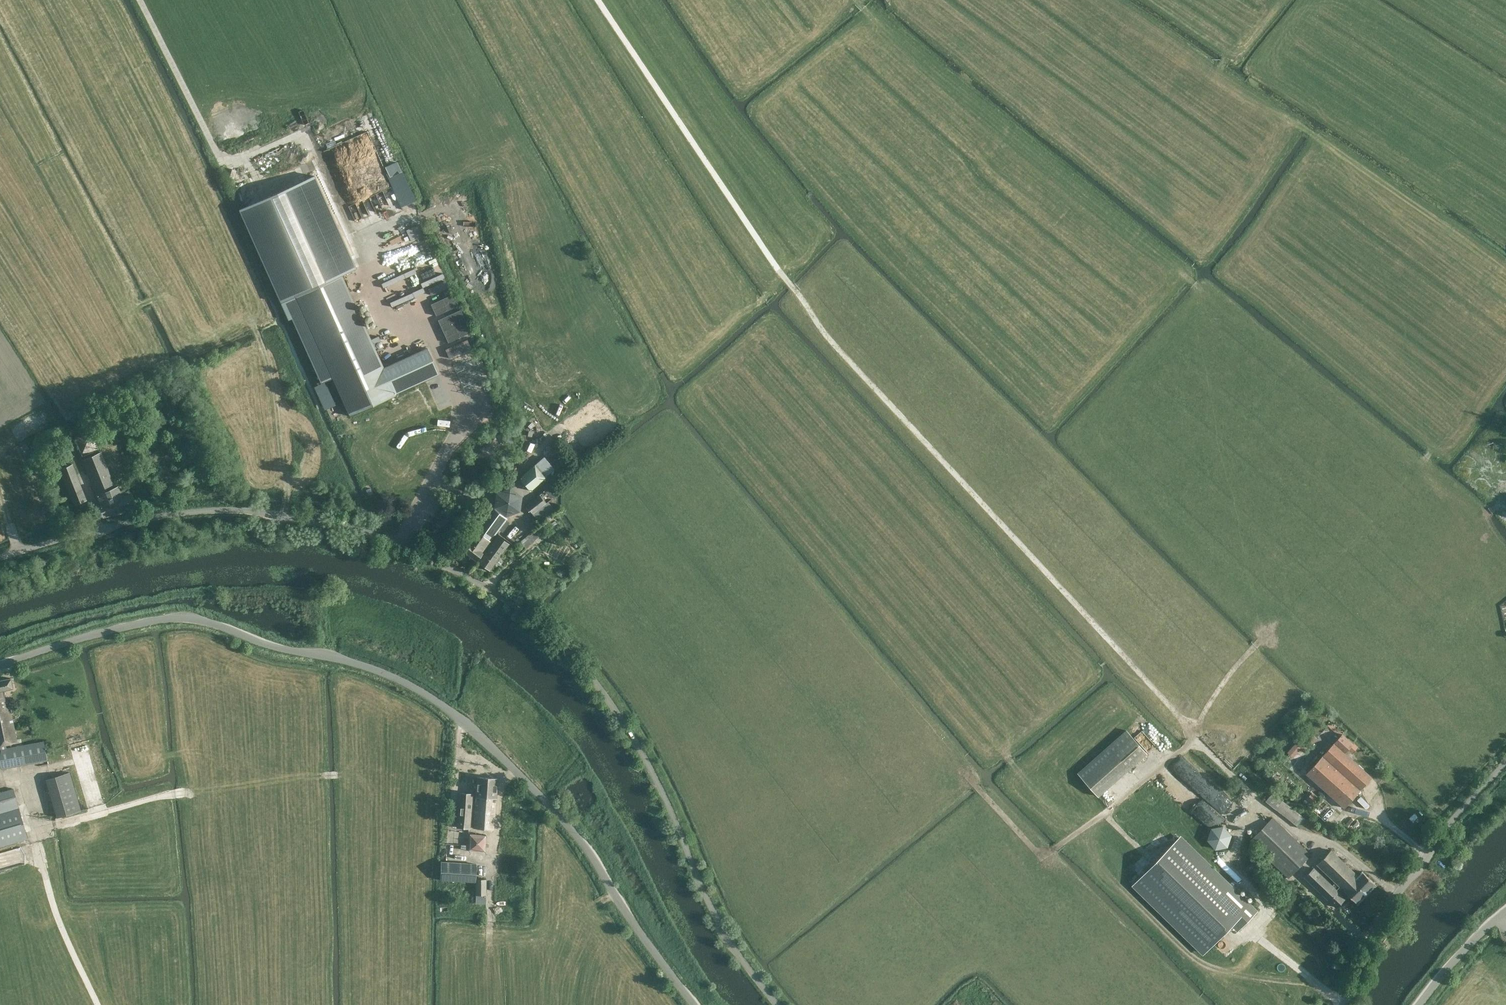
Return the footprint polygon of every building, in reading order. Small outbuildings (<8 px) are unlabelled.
[(385,166),(390,176),(402,171),(398,160),(385,166)] [(356,268),(323,194),(314,175),(238,209),(280,303),(341,275),(356,268)] [(426,253),(406,260),(409,268),(405,269),(405,270),(429,262),(426,253)] [(333,379),(349,416),(395,395),(395,394),(439,374),(427,348),(383,368),(341,275),(280,303),(319,382),(333,379)] [(447,280),(428,289),(431,294),(449,285),(447,280)] [(452,293),(449,287),(442,290),(445,296),(452,293)] [(430,304),(436,316),(458,306),(453,294),(430,304)] [(437,320),(443,331),(465,321),(460,310),(437,320)] [(470,332),(465,321),(443,331),(448,343),(470,332)] [(103,425),(106,429),(108,433),(125,423),(121,415),(103,425)] [(74,439),(81,455),(98,448),(91,432),(74,439)] [(104,516),(106,516),(114,512),(114,513),(124,509),(124,508),(135,504),(130,493),(129,490),(125,492),(124,489),(120,491),(118,487),(118,486),(115,487),(101,453),(82,461),(97,497),(101,506),(100,506),(104,516)] [(75,505),(87,500),(72,464),(60,469),(75,505)] [(518,477),(529,490),(545,477),(534,464),(518,477)] [(544,490),(526,505),(537,519),(547,511),(542,506),(551,499),(544,490)] [(507,518),(506,518),(491,506),(461,549),(476,561),(485,548),(486,549),(490,544),(489,543),(507,518)] [(521,541),(526,547),(540,535),(534,529),(521,541)] [(506,548),(509,544),(498,536),(491,545),(490,544),(486,549),(488,550),(479,562),(490,570),(506,548)] [(0,745),(1,749),(0,750),(0,762),(1,768),(47,761),(44,742),(18,746),(7,748),(6,744),(20,741),(19,738),(17,739),(9,706),(7,707),(3,690),(12,688),(10,678),(0,680),(0,745)] [(1296,731),(1311,745),(1316,739),(1305,730),(1307,728),(1302,724),(1296,731)] [(1127,729),(1079,772),(1100,795),(1147,753),(1127,729)] [(1334,742),(1345,752),(1349,748),(1352,751),(1357,746),(1342,733),(1334,742)] [(1287,750),(1291,754),(1299,745),(1303,750),(1308,745),(1299,737),(1287,750)] [(1358,787),(1361,789),(1372,777),(1345,752),(1334,742),(1322,755),(1331,764),(1341,772),(1352,781),(1358,787)] [(1331,764),(1322,755),(1306,773),(1345,807),(1361,789),(1358,787),(1352,781),(1341,772),(1331,764)] [(1119,797),(1139,778),(1130,769),(1110,787),(1119,797)] [(58,817),(81,810),(69,772),(46,779),(58,817)] [(496,794),(497,778),(477,777),(476,796),(475,801),(476,801),(473,828),(493,829),(496,794)] [(28,838),(13,788),(0,792),(0,846),(28,838)] [(1273,792),(1266,801),(1300,828),(1307,819),(1283,800),(1273,792)] [(1307,797),(1314,803),(1318,798),(1312,792),(1307,797)] [(469,828),(472,794),(459,793),(456,827),(469,828)] [(1310,806),(1314,803),(1307,797),(1304,801),(1310,806)] [(1312,855),(1273,817),(1251,840),(1289,878),(1312,855)] [(1228,824),(1209,826),(1212,848),(1231,846),(1228,824)] [(469,833),(468,850),(485,851),(486,834),(469,833)] [(1239,929),(1256,911),(1180,837),(1134,884),(1204,953),(1233,923),(1239,929)] [(1333,885),(1346,898),(1349,894),(1358,903),(1376,884),(1362,871),(1358,875),(1332,850),(1318,864),(1336,882),(1333,885)] [(439,880),(441,880),(474,882),(476,864),(441,862),(439,880)] [(1134,881),(1150,866),(1147,863),(1131,879),(1134,881)] [(1346,898),(1333,885),(1315,868),(1305,877),(1337,907),(1346,898)] [(486,894),(486,878),(476,878),(476,894),(486,894)]
